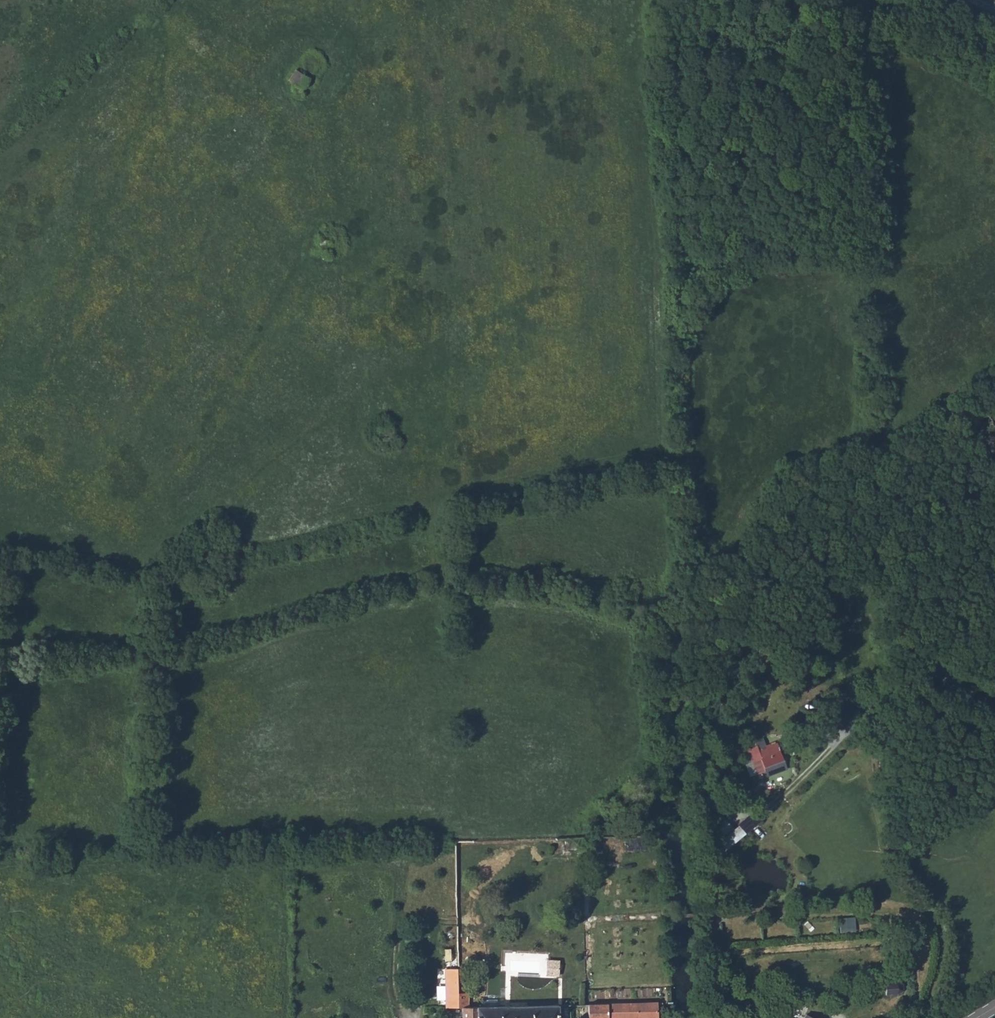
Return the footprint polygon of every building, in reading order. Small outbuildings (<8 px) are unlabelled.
[(296,67),(289,78),(302,86),(309,76),(296,67)] [(767,770),(768,774),(788,768),(779,739),(767,743),(765,737),(755,739),(756,744),(749,747),(757,773),(767,770)] [(736,841),(723,814),(708,821),(721,848),(736,841)] [(455,1008),(456,1008),(456,984),(450,984),(449,970),(437,970),(438,1009),(455,1008)] [(894,982),(879,983),(880,995),(892,993),(895,992),(896,990),(897,988),(894,982)] [(649,1017),(648,1001),(578,1003),(579,1017),(649,1017)] [(552,1005),(538,1006),(538,1017),(552,1017),(552,1005)] [(506,1006),(495,1007),(495,1017),(506,1017),(506,1006)] [(506,1006),(506,1017),(538,1017),(538,1006),(506,1006)] [(495,1007),(456,1008),(455,1008),(455,1017),(495,1017),(495,1007)]
